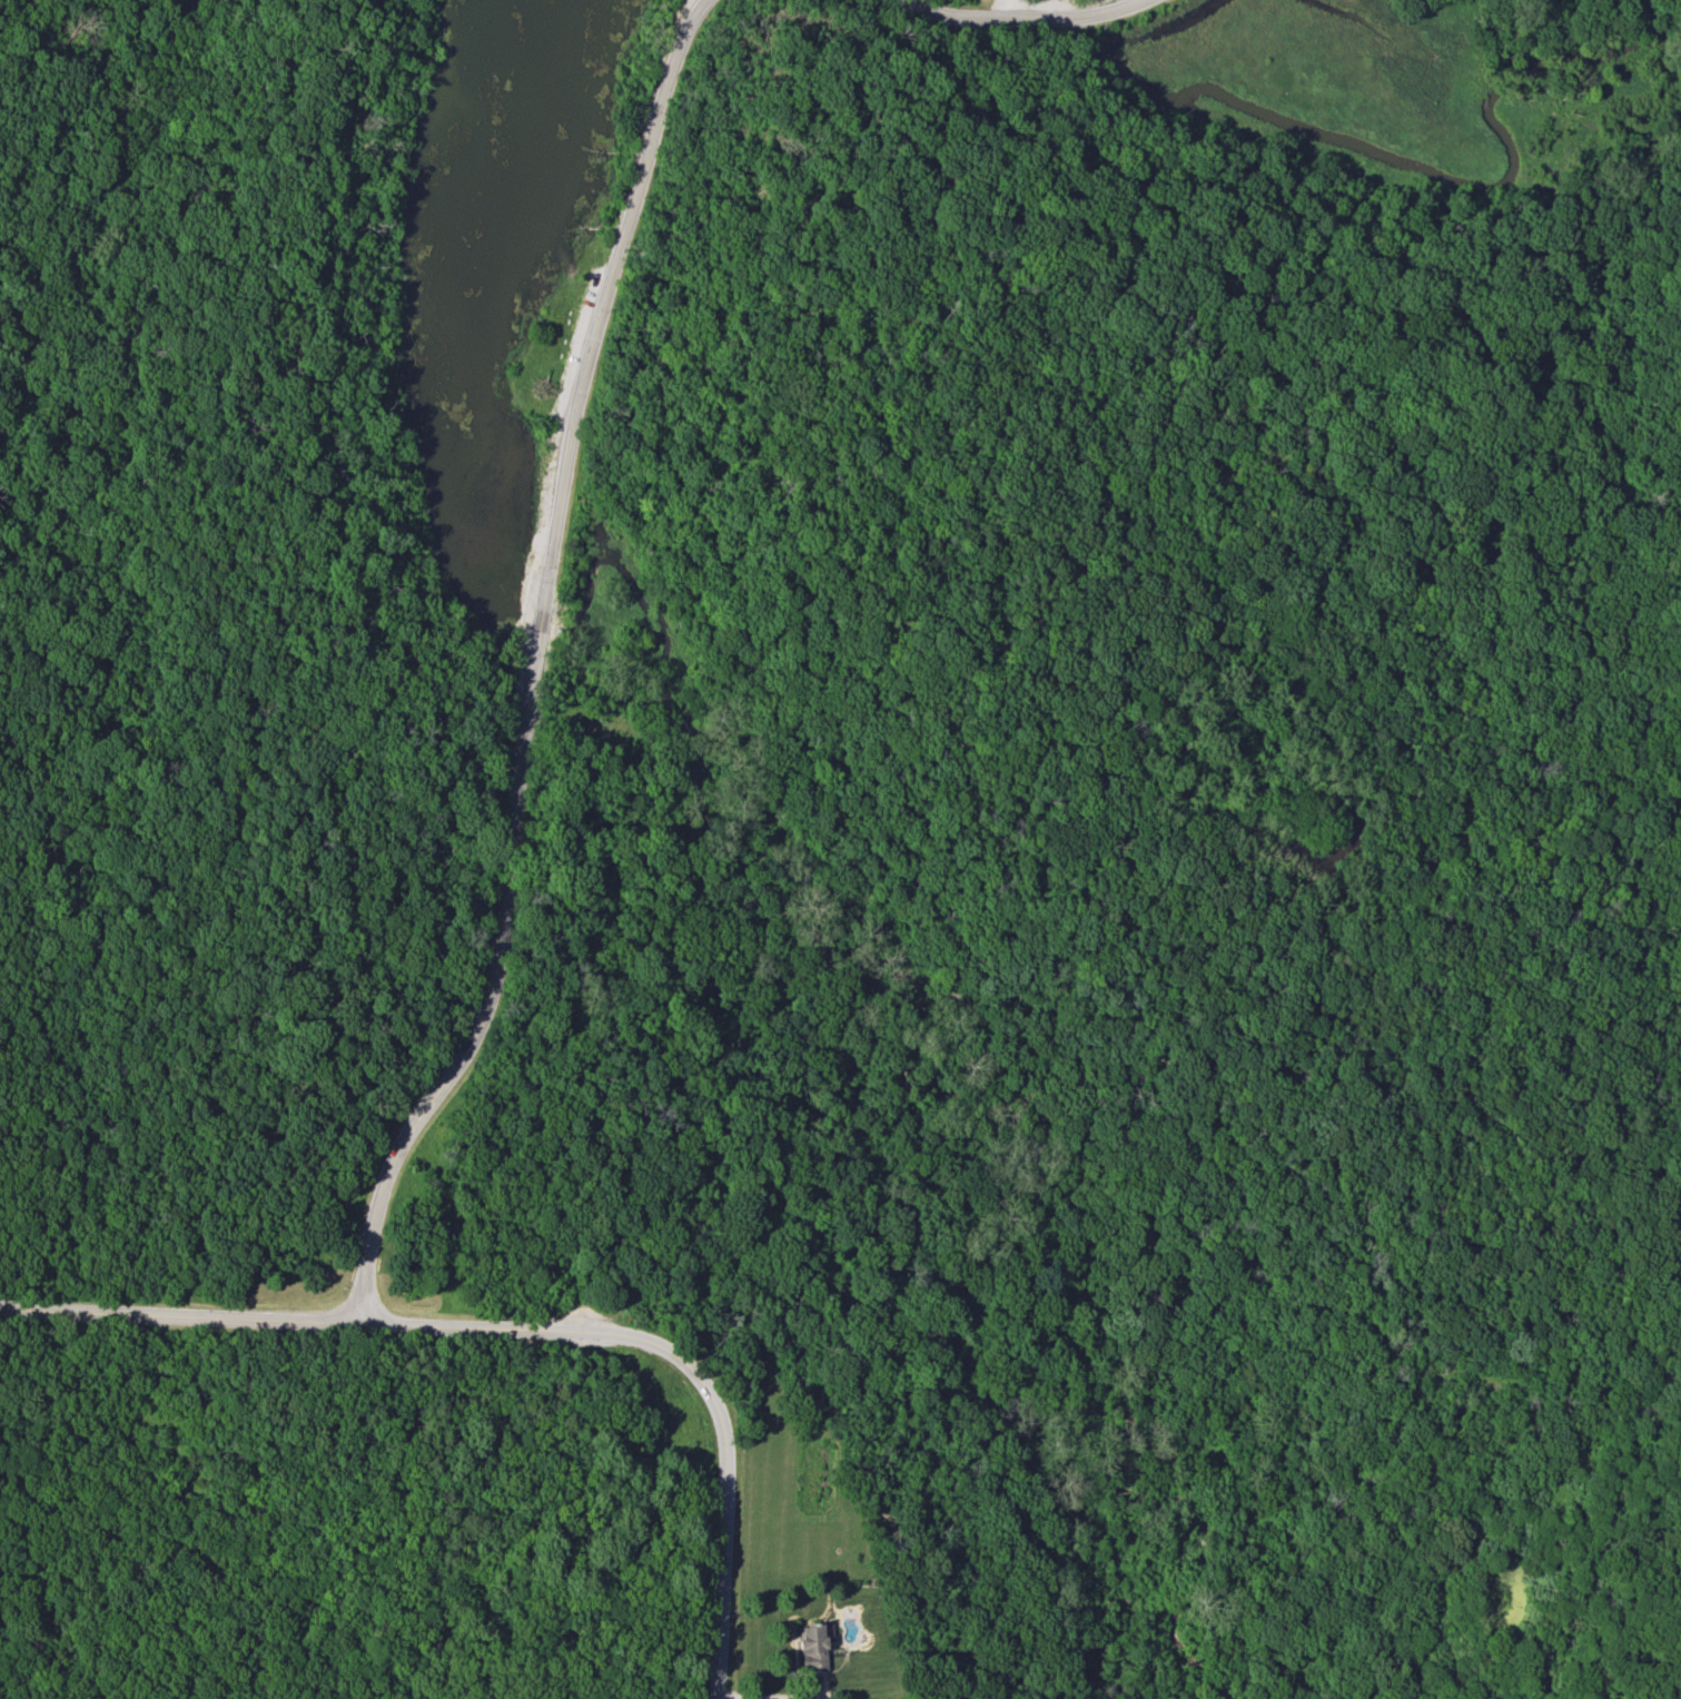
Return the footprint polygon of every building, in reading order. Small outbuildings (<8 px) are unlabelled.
[(824,1670),(821,1624),(797,1626),(800,1671),(824,1670)]
